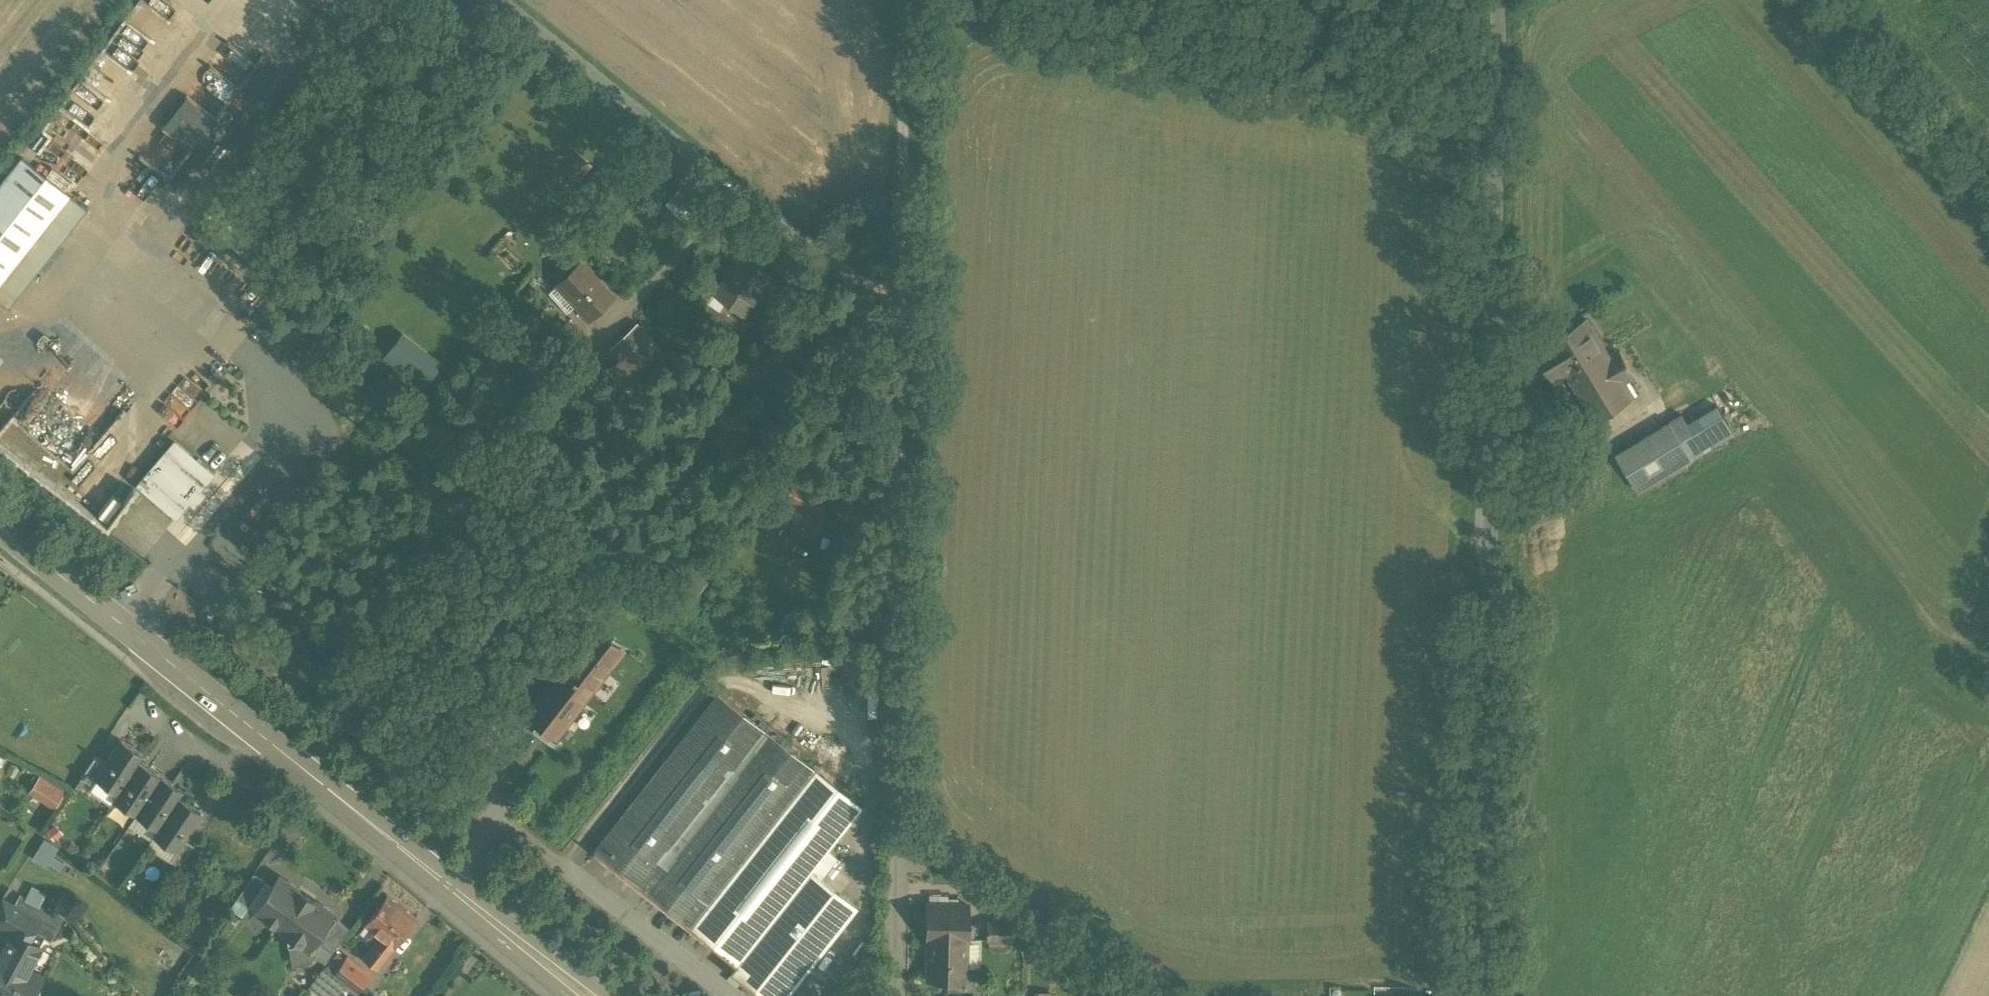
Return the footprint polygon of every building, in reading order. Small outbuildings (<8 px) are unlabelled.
[(275,45),(242,19),(132,162),(165,188),(275,45)] [(572,170),(581,178),(594,161),(585,154),(572,170)] [(0,183),(0,282),(53,213),(70,227),(86,206),(21,156),(0,183)] [(685,186),(670,202),(691,221),(706,205),(685,186)] [(740,254),(713,293),(742,314),(761,288),(756,285),(766,272),(740,254)] [(596,284),(578,264),(567,274),(560,281),(558,283),(576,302),(575,304),(588,318),(611,296),(598,282),(596,284)] [(567,274),(561,267),(553,274),(560,281),(567,274)] [(576,302),(558,283),(548,292),(566,312),(575,304),(576,302)] [(1609,357),(1586,318),(1548,341),(1549,343),(1538,350),(1555,378),(1566,371),(1596,420),(1634,398),(1624,381),(1609,357)] [(659,347),(636,323),(610,347),(637,376),(659,347)] [(1682,414),(1616,454),(1638,491),(1704,450),(1682,414)] [(174,438),(135,484),(176,519),(189,503),(194,507),(206,493),(201,489),(215,473),(174,438)] [(116,502),(103,520),(111,525),(123,507),(116,502)] [(592,628),(526,713),(554,735),(621,650),(592,628)] [(593,851),(734,963),(729,970),(762,995),(786,995),(856,906),(820,878),(810,870),(826,849),(860,806),(717,693),(593,851)] [(105,762),(95,777),(96,778),(117,792),(138,760),(143,753),(121,739),(105,762)] [(95,755),(80,777),(92,784),(96,778),(95,777),(105,762),(95,755)] [(117,792),(113,799),(135,813),(161,775),(138,760),(117,792)] [(64,791),(40,775),(33,785),(58,801),(64,791)] [(161,775),(135,813),(157,828),(178,796),(183,790),(161,775)] [(157,828),(153,834),(174,848),(175,849),(183,837),(201,811),(178,796),(157,828)] [(183,837),(175,849),(174,848),(167,858),(178,866),(193,844),(183,837)] [(826,849),(810,870),(820,878),(836,857),(826,849)] [(253,872),(236,897),(248,905),(265,881),(253,872)] [(278,876),(255,910),(275,924),(298,890),(278,876)] [(332,913),(298,890),(275,924),(274,925),(286,934),(288,945),(299,943),(307,948),(313,940),(332,913)] [(52,914),(25,899),(26,897),(20,894),(14,905),(39,919),(34,929),(42,933),(52,914)] [(416,917),(386,894),(364,922),(379,934),(362,956),(377,968),(416,917)] [(1,898),(0,898),(0,925),(15,933),(29,941),(30,939),(31,938),(29,937),(34,929),(39,919),(14,905),(1,898)] [(966,903),(927,903),(926,938),(927,938),(926,978),(964,979),(965,939),(966,935),(968,935),(971,934),(971,925),(968,923),(966,923),(966,903)] [(335,918),(318,942),(332,951),(348,927),(335,918)] [(1012,921),(986,921),(985,939),(1011,939),(1012,921)] [(11,940),(7,939),(0,952),(0,995),(31,995),(41,977),(27,969),(40,945),(30,939),(29,941),(15,933),(11,940)] [(299,943),(288,945),(292,964),(308,961),(314,954),(324,962),(332,951),(318,942),(313,940),(307,948),(299,943)] [(369,974),(346,956),(333,974),(344,983),(355,992),(369,974)] [(309,986),(322,995),(334,995),(344,983),(333,974),(324,967),(309,986)]
